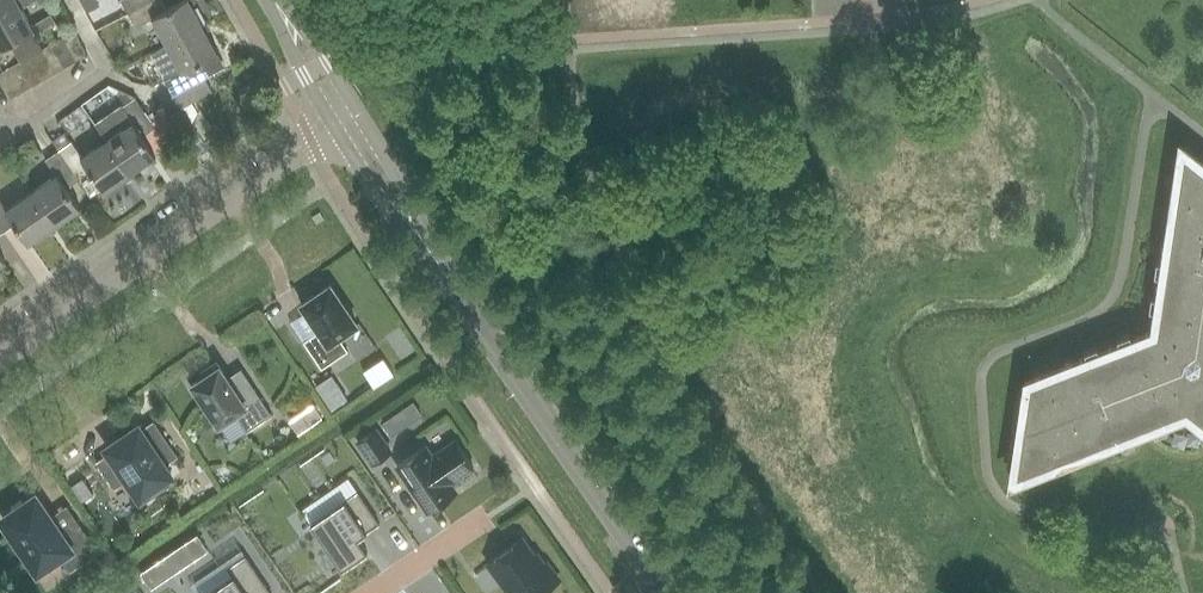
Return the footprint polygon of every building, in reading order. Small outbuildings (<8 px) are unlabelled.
[(18,2),(21,8),(35,0),(0,0),(0,13),(18,2)] [(88,12),(99,6),(96,0),(81,0),(88,12)] [(128,13),(152,0),(116,0),(103,7),(111,23),(128,13)] [(190,0),(182,0),(166,9),(162,0),(152,0),(128,13),(136,27),(153,17),(167,44),(204,24),(190,0)] [(21,8),(18,2),(0,13),(0,49),(32,30),(35,35),(56,23),(51,14),(31,25),(21,8)] [(204,24),(167,44),(181,70),(164,79),(179,105),(210,88),(197,64),(219,52),(204,24)] [(74,31),(63,37),(77,61),(88,55),(74,31)] [(63,37),(52,43),(65,67),(77,61),(63,37)] [(52,43),(41,49),(54,73),(65,67),(52,43)] [(19,62),(30,55),(32,54),(27,45),(14,53),(19,62)] [(43,80),(54,73),(41,49),(32,54),(30,55),(43,80)] [(32,86),(43,80),(30,55),(19,62),(32,86)] [(19,62),(8,68),(21,92),(32,86),(19,62)] [(0,72),(0,80),(10,98),(21,92),(8,68),(0,72)] [(119,89),(117,93),(124,104),(135,97),(119,89)] [(153,124),(135,98),(122,108),(119,104),(109,111),(122,130),(107,140),(129,173),(156,155),(143,136),(154,128),(155,127),(153,124)] [(161,107),(155,111),(160,118),(166,114),(161,107)] [(181,109),(168,117),(182,137),(194,129),(181,109)] [(194,129),(182,137),(186,144),(199,136),(194,129)] [(105,190),(129,173),(107,140),(82,157),(72,142),(59,151),(79,180),(92,171),(101,185),(105,190)] [(1170,223),(1154,326),(1167,336),(1162,343),(1149,333),(1027,381),(1011,482),(1181,415),(1183,399),(1192,400),(1190,417),(1202,427),(1202,163),(1181,146),(1170,223)] [(68,188),(79,180),(59,151),(45,160),(56,175),(32,192),(54,225),(81,207),(68,188)] [(92,171),(79,180),(88,194),(101,185),(92,171)] [(54,225),(32,192),(7,210),(0,200),(0,227),(3,232),(15,224),(28,243),(54,225)] [(331,285),(302,304),(320,331),(304,342),(322,369),(348,351),(339,337),(357,325),(331,285)] [(247,431),(271,415),(254,389),(243,397),(220,364),(189,385),(218,427),(236,415),(247,431)] [(330,408),(348,394),(335,377),(317,390),(330,408)] [(301,413),(289,422),(298,434),(310,426),(322,417),(313,405),(301,413)] [(392,416),(383,423),(392,436),(401,429),(392,416)] [(109,452),(96,461),(115,488),(128,480),(139,497),(171,475),(164,465),(177,456),(152,420),(140,429),(138,426),(106,447),(109,452)] [(372,465),(390,453),(376,431),(358,442),(372,465)] [(425,447),(398,466),(428,511),(456,492),(450,483),(474,467),(456,441),(432,457),(425,447)] [(84,478),(71,486),(81,501),(93,493),(84,478)] [(14,510),(3,518),(17,538),(13,541),(23,556),(27,553),(38,570),(59,555),(70,570),(98,551),(78,521),(60,533),(35,496),(24,503),(21,499),(11,506),(14,510)] [(365,503),(318,535),(348,580),(374,563),(365,550),(386,535),(365,503)] [(199,535),(183,546),(193,560),(209,550),(199,535)] [(489,562),(512,592),(541,592),(559,579),(546,562),(541,565),(521,538),(489,562)] [(110,552),(98,560),(106,572),(118,564),(110,552)] [(206,592),(271,592),(245,555),(226,568),(232,576),(206,592)] [(155,565),(141,574),(151,589),(165,580),(155,565)]
